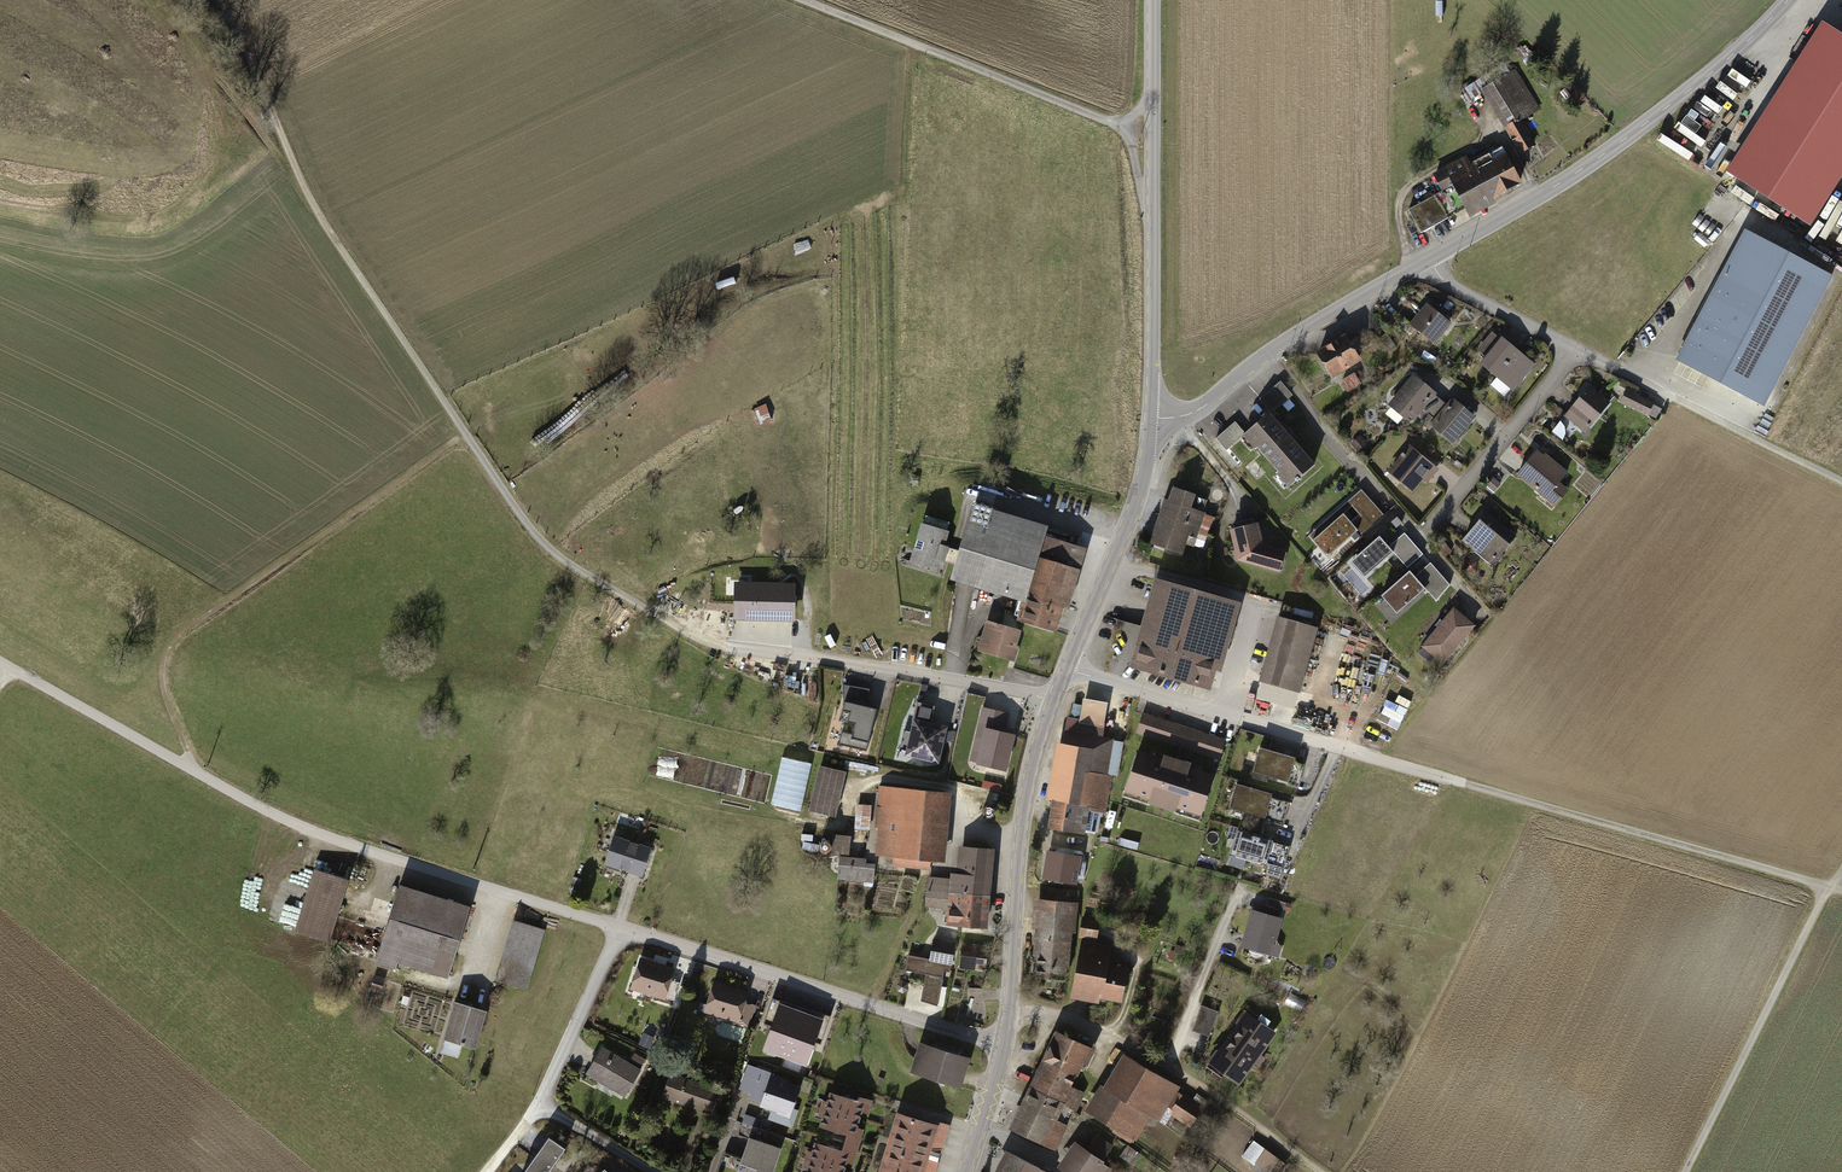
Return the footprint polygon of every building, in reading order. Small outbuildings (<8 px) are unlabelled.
[(1825,40),(1744,167),(1808,208),(1841,154),(1841,51),(1825,40)] [(1515,71),(1484,90),(1507,127),(1522,151),(1534,144),(1520,121),(1539,109),(1515,71)] [(1490,154),(1471,164),(1489,198),(1520,182),(1502,147),(1489,153),(1490,154)] [(1435,177),(1443,191),(1456,215),(1466,209),(1466,211),(1489,198),(1471,164),(1467,159),(1435,177)] [(1443,191),(1408,210),(1421,234),(1456,215),(1443,191)] [(1828,277),(1746,235),(1681,358),(1762,401),(1828,277)] [(1427,307),(1413,325),(1434,342),(1449,324),(1427,307)] [(1397,348),(1387,332),(1379,338),(1390,353),(1397,348)] [(1345,337),(1319,353),(1332,376),(1359,360),(1354,351),(1362,346),(1357,337),(1348,342),(1345,337)] [(1487,357),(1481,364),(1498,378),(1491,385),(1505,396),(1512,388),(1514,390),(1534,365),(1518,352),(1518,351),(1502,338),(1497,345),(1490,339),(1481,351),(1487,357)] [(1355,374),(1341,382),(1347,392),(1361,384),(1355,374)] [(1415,377),(1391,405),(1392,406),(1390,408),(1391,413),(1398,419),(1403,419),(1408,413),(1414,418),(1422,409),(1429,415),(1441,400),(1434,394),(1435,393),(1415,377)] [(1280,383),(1261,400),(1272,412),(1291,395),(1280,383)] [(1590,388),(1566,417),(1584,432),(1608,403),(1590,388)] [(1653,404),(1628,392),(1623,402),(1648,415),(1653,404)] [(1474,417),(1454,401),(1449,407),(1441,400),(1429,415),(1437,421),(1433,426),(1452,442),(1474,417)] [(1269,413),(1245,433),(1246,434),(1247,435),(1247,434),(1290,483),(1289,483),(1291,485),(1296,480),(1298,482),(1300,480),(1299,478),(1314,465),(1313,463),(1312,464),(1270,415),(1269,413)] [(1245,433),(1235,421),(1216,438),(1227,451),(1246,434),(1245,433)] [(1359,437),(1352,444),(1358,451),(1366,445),(1359,437)] [(1404,458),(1394,470),(1402,477),(1399,480),(1412,490),(1426,473),(1430,477),(1436,469),(1412,448),(1405,456),(1403,454),(1401,456),(1404,458)] [(1537,452),(1519,474),(1556,505),(1568,491),(1558,483),(1564,475),(1552,465),(1554,462),(1550,458),(1548,461),(1537,452)] [(1500,485),(1494,479),(1487,486),(1494,492),(1500,485)] [(1167,500),(1163,513),(1190,523),(1189,526),(1197,529),(1196,532),(1206,536),(1212,518),(1202,515),(1203,513),(1188,508),(1193,496),(1187,495),(1188,493),(1174,488),(1170,501),(1167,500)] [(1376,505),(1361,489),(1349,500),(1363,515),(1352,524),(1340,510),(1332,518),(1335,521),(1313,541),(1327,557),(1358,530),(1362,535),(1381,519),(1372,508),(1376,505)] [(993,509),(976,503),(954,576),(1019,596),(1026,598),(1027,596),(1061,606),(1079,547),(1045,537),(1044,543),(987,526),(993,509)] [(1180,554),(1189,526),(1190,523),(1163,513),(1152,544),(1180,554)] [(1515,537),(1486,513),(1464,539),(1477,550),(1475,552),(1491,566),(1515,537)] [(1396,528),(1402,523),(1397,517),(1391,522),(1396,528)] [(1278,569),(1283,552),(1262,546),(1257,525),(1233,531),(1239,558),(1278,569)] [(946,534),(922,527),(918,540),(917,540),(914,548),(916,549),(912,561),(936,568),(939,559),(944,561),(948,547),(943,546),(946,534)] [(1394,552),(1380,536),(1351,561),(1365,577),(1394,552)] [(1409,543),(1395,554),(1407,568),(1421,556),(1409,543)] [(1419,581),(1410,571),(1381,595),(1397,613),(1426,589),(1436,601),(1448,587),(1432,569),(1419,581)] [(1208,686),(1231,605),(1157,584),(1134,665),(1208,686)] [(793,587),(737,586),(736,617),(792,618),(793,587)] [(1021,615),(1019,620),(1054,631),(1061,606),(1027,596),(1026,598),(1019,596),(1014,613),(1021,615)] [(1454,610),(1424,646),(1443,662),(1473,625),(1454,610)] [(1309,627),(1280,619),(1263,681),(1292,689),(1309,627)] [(1018,632),(988,624),(984,635),(988,637),(985,649),(1012,656),(1018,632)] [(852,686),(843,685),(844,698),(849,700),(852,686)] [(1399,728),(1412,703),(1391,693),(1379,719),(1399,728)] [(1085,701),(1082,721),(1102,725),(1106,704),(1085,701)] [(876,709),(844,702),(840,720),(855,724),(853,734),(842,731),(838,744),(867,751),(876,709)] [(935,706),(917,702),(913,721),(915,721),(907,754),(937,761),(945,728),(930,725),(935,706)] [(1008,714),(984,708),(979,728),(987,730),(979,763),(1005,770),(1013,736),(1003,733),(1008,714)] [(1225,741),(1143,715),(1137,732),(1220,758),(1225,741)] [(1069,719),(1055,800),(1082,805),(1083,798),(1090,799),(1089,803),(1105,806),(1110,777),(1108,777),(1114,740),(1100,738),(1102,725),(1082,721),(1069,719)] [(1295,758),(1260,748),(1253,771),(1288,781),(1287,785),(1297,788),(1305,764),(1294,761),(1295,758)] [(1163,761),(1138,753),(1126,789),(1151,797),(1150,801),(1175,809),(1177,805),(1202,813),(1213,777),(1188,769),(1190,765),(1164,757),(1163,761)] [(782,755),(774,803),(804,808),(812,760),(782,755)] [(844,772),(820,767),(810,811),(834,816),(844,772)] [(984,781),(982,787),(1000,792),(1002,786),(984,781)] [(1271,794),(1237,784),(1230,807),(1264,817),(1263,820),(1283,826),(1290,803),(1270,797),(1271,794)] [(943,793),(879,787),(876,826),(883,827),(880,855),(893,857),(892,864),(929,868),(930,860),(936,861),(943,793)] [(1082,805),(1055,800),(1050,827),(1076,832),(1079,815),(1086,817),(1088,810),(1104,812),(1105,806),(1089,803),(1090,799),(1083,798),(1082,805)] [(871,806),(858,805),(856,828),(869,829),(871,806)] [(1273,841),(1238,831),(1231,854),(1266,864),(1267,863),(1283,868),(1290,846),(1273,841)] [(849,838),(833,836),(831,855),(848,856),(849,838)] [(649,849),(614,838),(606,862),(641,873),(649,849)] [(953,878),(952,892),(988,895),(992,849),(963,847),(960,879),(953,878)] [(1079,857),(1049,852),(1044,877),(1075,883),(1079,857)] [(865,861),(840,858),(838,878),(873,882),(875,865),(865,864),(865,861)] [(346,881),(316,872),(298,930),(327,939),(346,881)] [(953,878),(929,876),(926,905),(951,907),(952,892),(953,878)] [(470,907),(399,886),(390,918),(389,919),(376,961),(396,967),(400,955),(451,971),(470,907)] [(985,928),(988,895),(952,892),(951,907),(949,924),(956,925),(985,928)] [(1286,903),(1269,898),(1266,907),(1284,912),(1286,903)] [(1042,900),(1036,976),(1064,978),(1068,930),(1072,931),(1074,902),(1042,900)] [(1280,920),(1253,913),(1244,945),(1271,953),(1280,920)] [(1150,923),(1138,916),(1133,923),(1137,926),(1134,931),(1141,936),(1150,923)] [(1097,922),(1083,920),(1081,935),(1095,937),(1097,922)] [(541,930),(517,922),(499,982),(523,990),(541,930)] [(955,944),(934,941),(930,960),(916,957),(913,972),(932,975),(927,1002),(938,1006),(944,971),(949,972),(955,944)] [(1082,944),(1073,990),(1122,1000),(1127,971),(1113,968),(1114,965),(1109,964),(1111,949),(1082,944)] [(968,970),(971,948),(963,947),(960,969),(968,970)] [(672,970),(641,960),(634,982),(647,987),(646,991),(674,1000),(679,983),(669,979),(672,970)] [(941,1003),(946,1004),(949,979),(944,978),(941,1003)] [(746,993),(715,984),(708,1006),(721,1010),(720,1014),(748,1023),(753,1006),(743,1002),(746,993)] [(786,1055),(799,1017),(793,1014),(796,1006),(773,998),(764,1023),(772,1027),(765,1047),(786,1055)] [(484,1010),(456,1002),(445,1039),(474,1047),(484,1010)] [(1218,1012),(1202,1006),(1193,1030),(1209,1036),(1218,1012)] [(806,1019),(799,1017),(786,1055),(806,1063),(814,1042),(821,1044),(831,1016),(809,1009),(806,1019)] [(1274,1032),(1251,1016),(1244,1025),(1243,1025),(1220,1056),(1222,1057),(1212,1070),(1222,1078),(1225,1074),(1237,1083),(1274,1032)] [(1058,1033),(1045,1060),(1074,1075),(1087,1047),(1058,1033)] [(652,1039),(644,1036),(640,1044),(649,1048),(652,1039)] [(924,1045),(915,1073),(952,1084),(960,1056),(924,1045)] [(640,1070),(602,1048),(587,1074),(600,1081),(602,1078),(626,1092),(640,1070)] [(645,1060),(635,1054),(631,1060),(641,1066),(645,1060)] [(1178,1087),(1131,1058),(1111,1091),(1144,1111),(1158,1119),(1166,1105),(1173,1109),(1171,1112),(1192,1125),(1202,1108),(1174,1092),(1178,1087)] [(1045,1060),(1031,1089),(1060,1102),(1069,1107),(1076,1110),(1083,1093),(1068,1087),(1074,1075),(1045,1060)] [(727,1068),(718,1065),(714,1074),(724,1077),(727,1068)] [(757,1069),(749,1066),(741,1088),(752,1092),(751,1097),(764,1101),(763,1105),(788,1113),(789,1109),(792,1110),(794,1107),(795,1104),(796,1101),(796,1098),(794,1097),(797,1088),(772,1079),(774,1075),(769,1073),(770,1070),(758,1066),(757,1069)] [(708,1087),(671,1074),(664,1093),(678,1098),(677,1101),(700,1110),(702,1105),(713,1109),(713,1108),(722,1111),(728,1094),(719,1091),(719,1092),(707,1088),(708,1087)] [(1144,1111),(1111,1091),(1106,1088),(1091,1113),(1135,1139),(1143,1126),(1137,1123),(1144,1111)] [(1060,1102),(1031,1089),(1012,1130),(1053,1149),(1064,1124),(1062,1123),(1069,1107),(1060,1102)] [(857,1101),(831,1094),(826,1110),(858,1119),(862,1106),(870,1109),(872,1101),(859,1097),(857,1101)] [(858,1119),(826,1110),(821,1127),(847,1134),(845,1142),(858,1146),(862,1134),(854,1132),(858,1119)] [(898,1131),(944,1144),(949,1126),(932,1121),(931,1123),(903,1115),(898,1131)] [(944,1144),(898,1131),(894,1144),(924,1153),(925,1149),(941,1154),(944,1144)] [(548,1137),(524,1171),(549,1171),(565,1149),(548,1137)] [(1079,1148),(1063,1170),(1066,1171),(1094,1171),(1111,1148),(1096,1137),(1086,1152),(1079,1148)] [(750,1138),(741,1163),(758,1169),(757,1171),(761,1171),(772,1171),(780,1149),(750,1138)] [(1287,1165),(1253,1141),(1242,1156),(1254,1165),(1252,1167),(1258,1171),(1257,1171),(1282,1171),(1287,1165)] [(816,1144),(811,1160),(843,1169),(847,1157),(854,1159),(858,1146),(845,1142),(842,1152),(816,1144)] [(935,1171),(939,1161),(922,1156),(924,1153),(894,1144),(890,1158),(935,1171)] [(1012,1154),(1003,1171),(1047,1171),(1012,1154)] [(890,1158),(886,1171),(935,1171),(890,1158)] [(811,1160),(808,1171),(842,1171),(843,1169),(811,1160)]
